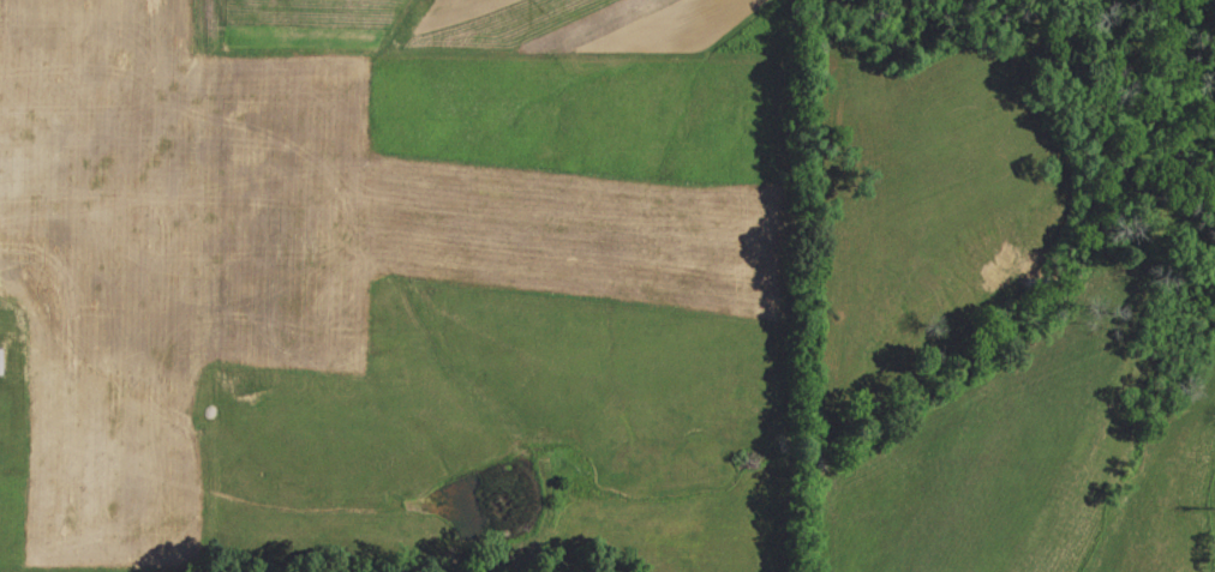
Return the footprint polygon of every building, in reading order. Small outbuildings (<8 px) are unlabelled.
[(10,348),(0,348),(0,375),(11,374),(10,348)]
